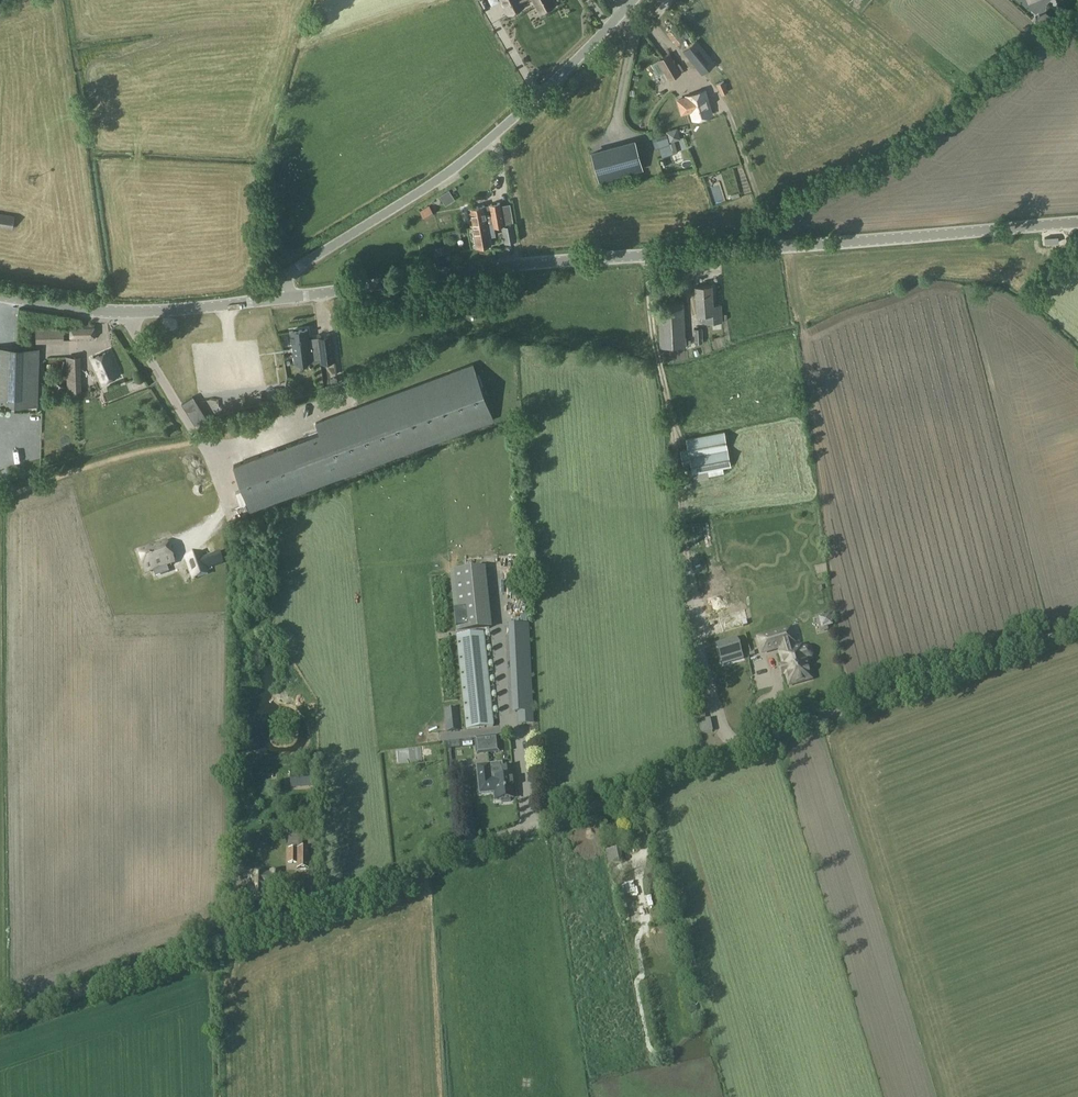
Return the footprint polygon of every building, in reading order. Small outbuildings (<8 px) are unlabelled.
[(509,14),(524,7),(521,2),(524,0),(502,0),(509,14)] [(540,13),(555,5),(552,0),(533,0),(540,13)] [(493,2),(486,6),(490,13),(497,9),(493,2)] [(1045,29),(1050,23),(1040,14),(1035,20),(1045,29)] [(666,39),(674,53),(683,48),(676,34),(666,39)] [(716,63),(697,40),(682,51),(702,74),(716,63)] [(668,79),(681,72),(670,53),(658,60),(668,79)] [(729,90),(725,80),(716,85),(721,95),(729,90)] [(686,96),(690,111),(692,119),(712,114),(707,99),(705,91),(686,96)] [(656,141),(660,174),(667,173),(663,140),(656,141)] [(635,142),(592,153),(600,181),(642,169),(635,142)] [(438,203),(444,213),(453,207),(447,197),(438,203)] [(491,219),(503,217),(500,202),(489,204),(489,205),(484,206),(484,205),(469,208),(473,226),(487,224),(488,226),(493,225),(491,219)] [(12,228),(15,216),(0,214),(0,227),(12,228)] [(491,245),(488,228),(493,227),(493,228),(501,226),(504,243),(517,241),(514,223),(504,225),(503,217),(491,219),(493,225),(488,226),(487,224),(473,226),(476,247),(491,245)] [(438,255),(446,253),(444,246),(436,247),(438,255)] [(696,286),(698,314),(705,313),(705,322),(722,321),(720,304),(712,305),(711,285),(696,286)] [(471,301),(472,309),(483,307),(482,300),(471,301)] [(660,346),(686,345),(686,344),(691,344),(691,339),(686,339),(684,301),(658,302),(660,346)] [(420,346),(429,346),(428,323),(419,324),(420,346)] [(70,325),(71,340),(94,339),(93,325),(70,325)] [(702,342),(701,328),(693,329),(694,342),(702,342)] [(308,329),(291,331),(293,350),(304,348),(306,360),(320,358),(320,363),(335,361),(332,337),(317,339),(309,340),(308,329)] [(364,351),(378,351),(377,335),(363,336),(364,351)] [(37,405),(39,350),(17,349),(0,348),(0,404),(37,405)] [(108,351),(92,359),(102,382),(119,374),(108,351)] [(234,465),(251,510),(494,420),(473,364),(316,423),(320,433),(234,465)] [(79,391),(78,365),(67,365),(68,391),(79,391)] [(267,387),(276,392),(279,388),(270,382),(267,387)] [(691,463),(693,473),(731,466),(725,432),(687,439),(688,448),(681,450),(683,464),(691,463)] [(220,531),(218,519),(214,520),(213,512),(206,513),(206,518),(201,518),(203,534),(220,531)] [(167,539),(141,549),(149,568),(174,559),(167,539)] [(219,551),(204,557),(202,551),(184,558),(192,581),(209,574),(207,569),(223,563),(219,551)] [(483,568),(450,572),(456,632),(489,628),(483,568)] [(742,606),(715,614),(720,631),(747,624),(742,606)] [(791,629),(759,639),(763,653),(786,646),(788,651),(780,653),(789,682),(796,680),(797,683),(811,679),(805,660),(808,659),(811,657),(812,654),(811,651),(809,649),(805,648),(802,649),(802,647),(793,650),(792,644),(795,643),(793,637),(786,639),(784,632),(791,630),(791,629)] [(483,633),(457,636),(466,729),(493,726),(483,633)] [(734,641),(713,647),(717,661),(738,655),(734,641)] [(532,712),(531,669),(530,660),(515,660),(510,661),(510,671),(512,713),(517,712),(532,712)] [(459,731),(456,708),(445,709),(447,732),(459,731)] [(478,761),(494,758),(491,746),(476,749),(478,761)] [(489,764),(477,766),(480,793),(492,792),(492,791),(496,791),(497,800),(501,800),(501,802),(510,801),(510,799),(514,798),(513,790),(515,790),(513,767),(501,768),(502,777),(495,778),(491,779),(489,764)] [(309,772),(284,772),(284,788),(309,789),(309,772)] [(302,848),(302,832),(287,832),(288,849),(287,865),(296,865),(296,869),(309,869),(309,848),(302,848)] [(249,896),(266,896),(266,885),(280,885),(280,871),(269,871),(269,873),(249,872),(249,896)] [(623,892),(625,903),(634,902),(633,891),(623,892)]
